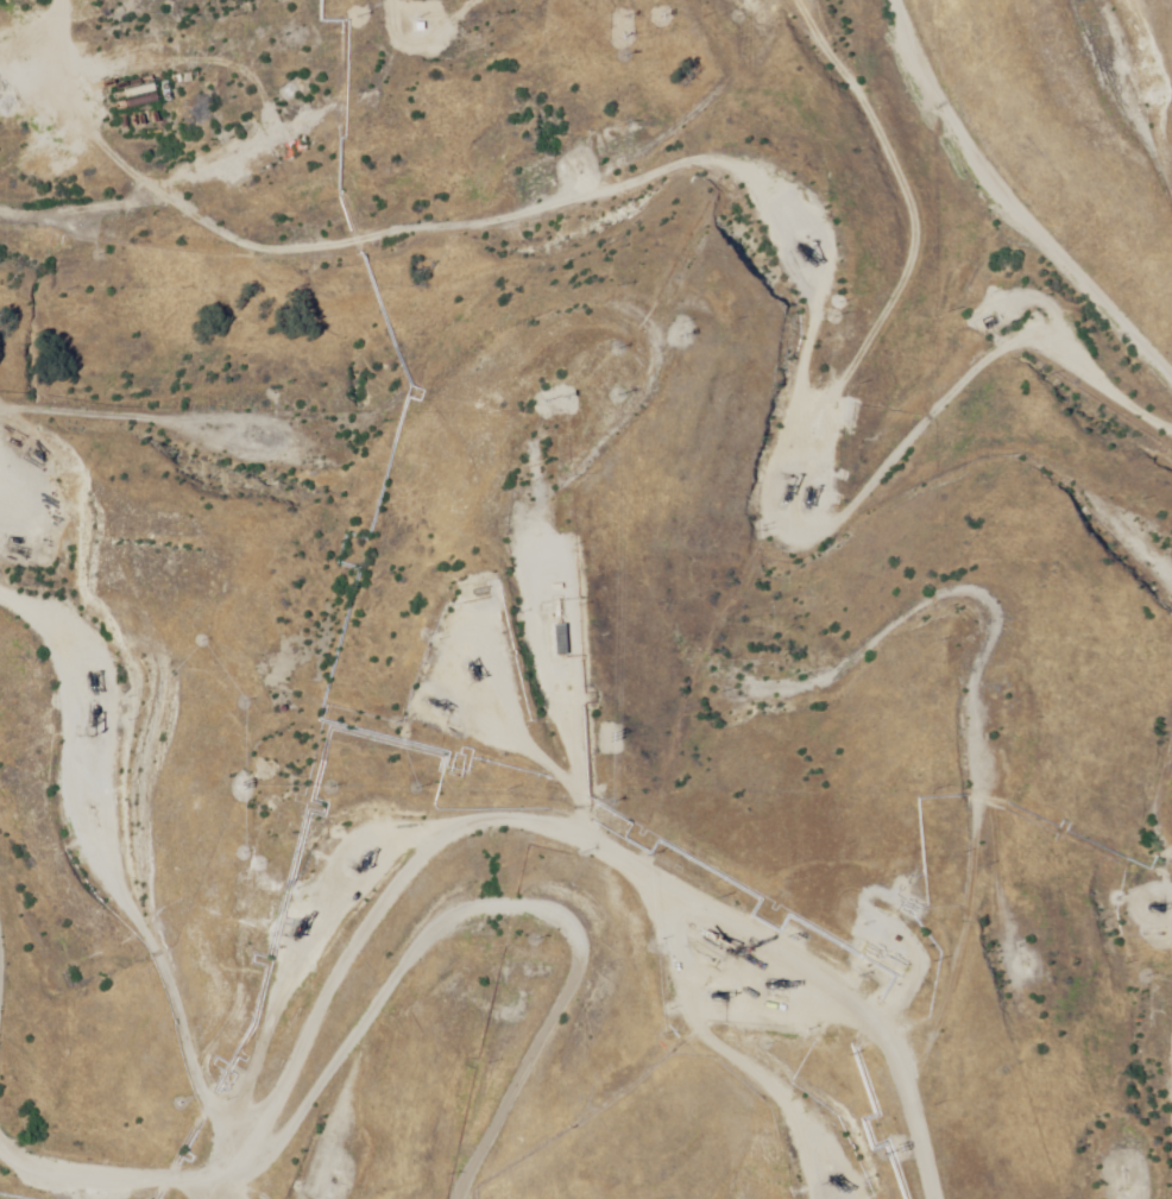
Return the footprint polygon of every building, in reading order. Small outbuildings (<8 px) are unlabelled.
[(552,656),(570,656),(570,627),(552,627),(552,656)]
